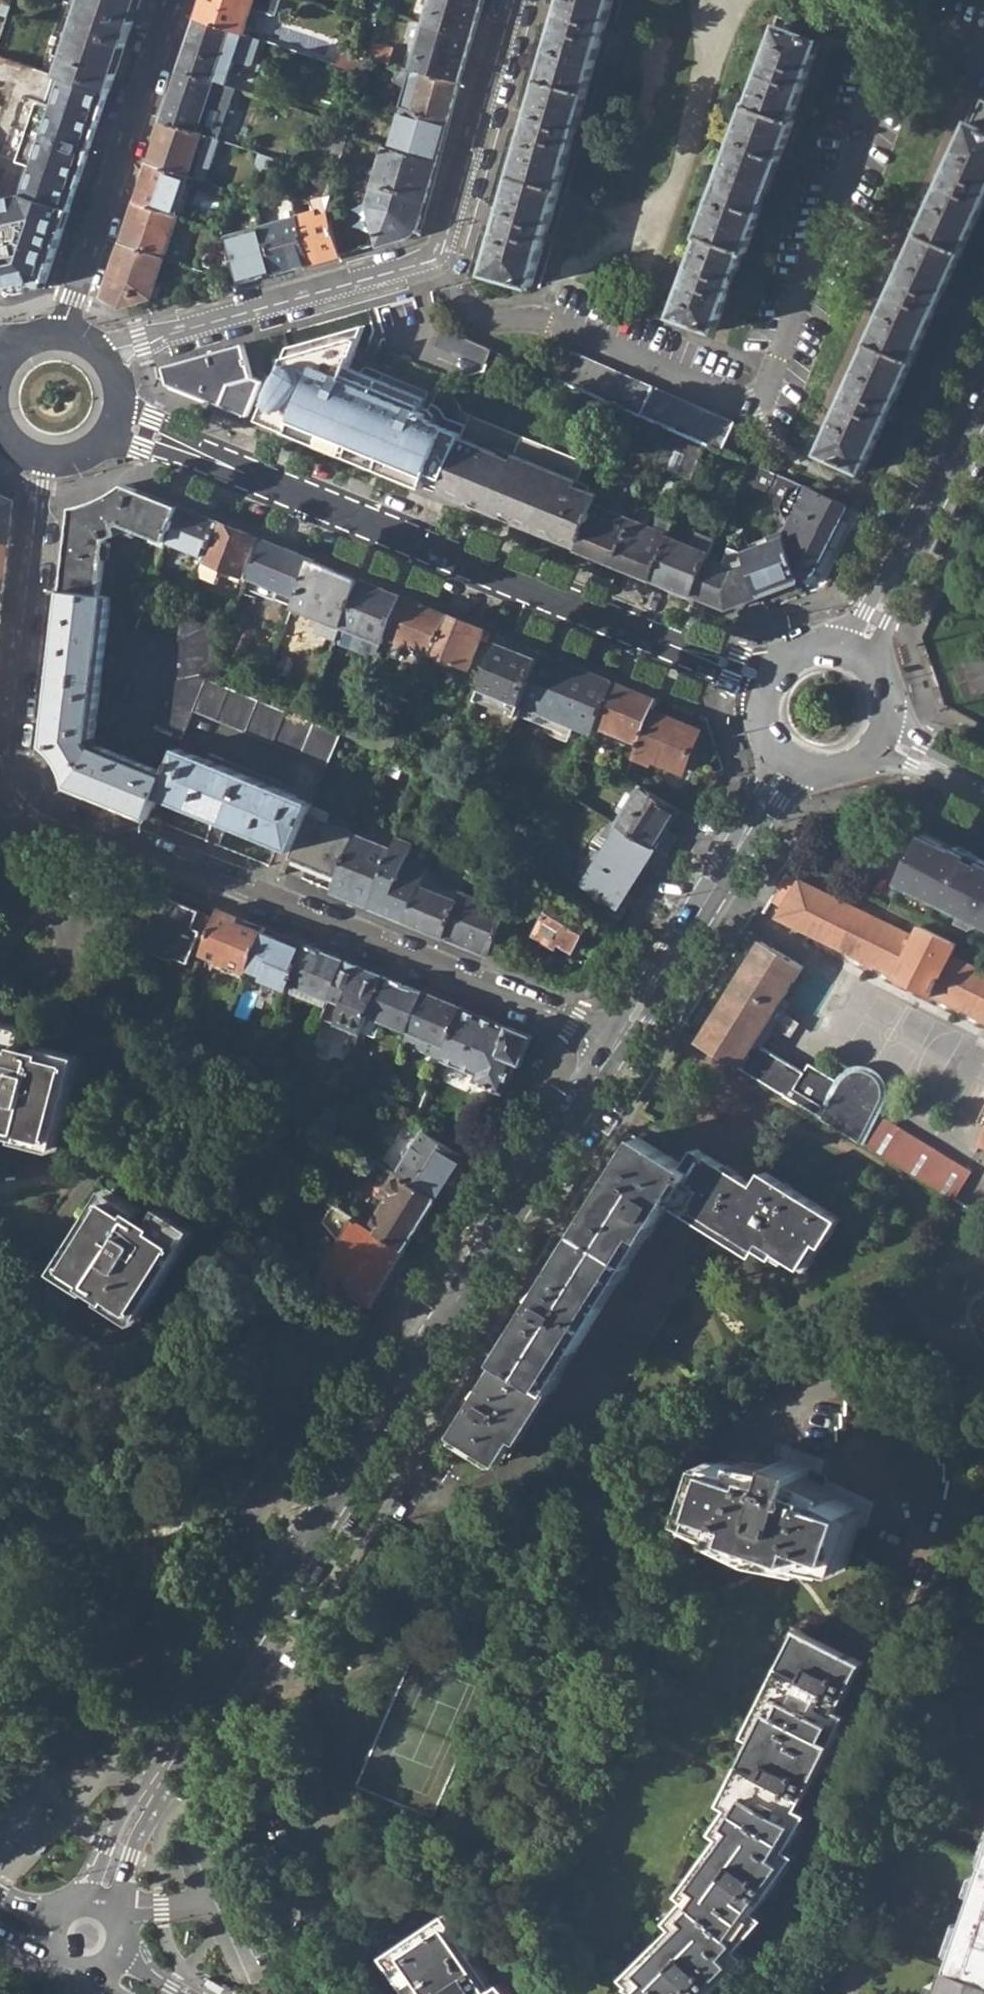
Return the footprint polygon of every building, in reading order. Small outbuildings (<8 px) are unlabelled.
[(109,92),(140,0),(13,0),(0,36),(0,56),(56,74),(109,92)] [(244,32),(255,0),(202,0),(197,16),(230,28),(244,32)] [(472,36),(482,0),(428,0),(422,21),(472,36)] [(532,284),(613,0),(566,0),(561,15),(552,12),(549,24),(558,27),(533,113),(524,110),(521,123),(530,125),(504,215),(495,212),(492,223),(501,226),(488,272),(532,284)] [(180,68),(213,79),(230,28),(197,16),(180,68)] [(424,73),(458,82),(472,36),(422,21),(408,68),(424,73)] [(677,314),(716,329),(745,252),(748,252),(797,118),(794,117),(823,39),(783,24),(754,102),(752,102),(677,314)] [(366,56),(386,61),(389,48),(370,41),(366,56)] [(163,119),(198,131),(216,80),(213,79),(180,68),(163,119)] [(424,73),(413,111),(447,121),(458,82),(424,73)] [(0,294),(6,288),(40,279),(46,281),(64,227),(58,225),(64,207),(70,210),(109,92),(56,74),(46,103),(32,99),(12,159),(26,163),(17,191),(0,195),(0,294)] [(865,470),(888,420),(897,423),(901,414),(892,410),(936,312),(944,315),(949,303),(941,300),(983,206),(983,98),(983,97),(824,452),(865,470)] [(402,108),(391,148),(435,160),(447,121),(413,111),(402,108)] [(149,161),(189,175),(200,141),(219,148),(222,139),(198,131),(163,119),(149,161)] [(373,184),(425,198),(435,160),(391,148),(384,146),(373,184)] [(136,200),(176,213),(189,175),(149,161),(136,200)] [(367,204),(379,244),(408,235),(418,223),(425,198),(373,184),(367,204)] [(295,207),(297,216),(315,211),(317,216),(327,214),(326,211),(330,198),(295,207)] [(122,242),(164,256),(178,213),(176,213),(136,200),(122,242)] [(64,207),(58,225),(64,227),(69,213),(70,210),(64,207)] [(339,255),(327,214),(317,216),(315,211),(297,216),(310,263),(339,255)] [(263,226),(276,272),(310,263),(297,216),(263,226)] [(226,236),(240,282),(276,272),(263,226),(226,236)] [(104,295),(121,305),(151,296),(164,256),(122,242),(104,295)] [(492,349),(444,328),(436,346),(455,354),(457,350),(486,363),(492,349)] [(428,410),(344,375),(355,346),(357,340),(341,331),(288,348),(259,419),(436,490),(449,458),(466,417),(467,415),(460,410),(456,400),(451,394),(437,389),(428,410)] [(167,382),(247,414),(261,380),(251,376),(243,343),(164,366),(167,382)] [(708,444),(723,451),(735,422),(572,350),(559,379),(670,428),(708,444)] [(584,461),(467,415),(466,417),(449,458),(436,490),(448,495),(449,492),(483,505),(481,508),(504,517),(505,514),(566,539),(565,542),(578,547),(597,504),(601,493),(576,483),(584,461)] [(657,460),(695,476),(708,444),(670,428),(657,460)] [(742,479),(769,490),(776,474),(749,462),(742,479)] [(62,590),(100,594),(106,539),(116,539),(117,531),(126,525),(167,542),(182,506),(126,484),(106,497),(72,507),(62,590)] [(784,531),(802,580),(803,580),(817,569),(849,506),(805,487),(784,531)] [(9,542),(14,500),(0,491),(0,541),(9,542)] [(633,518),(597,504),(578,547),(615,562),(633,518)] [(167,542),(204,558),(219,521),(182,506),(167,542)] [(615,562),(652,577),(670,536),(675,522),(663,517),(659,528),(633,518),(615,562)] [(196,577),(218,585),(224,569),(243,575),(258,537),(219,521),(204,558),(196,577)] [(692,545),(670,536),(652,577),(695,594),(710,557),(717,539),(697,531),(692,545)] [(747,555),(762,595),(802,580),(784,531),(770,536),(772,543),(746,552),(747,555)] [(260,582),(298,597),(314,560),(262,539),(243,587),(256,593),(260,582)] [(4,588),(9,542),(0,541),(0,587),(4,588)] [(695,594),(729,608),(762,595),(747,555),(732,549),(726,564),(710,557),(695,594)] [(295,607),(344,627),(362,579),(314,560),(298,597),(295,607)] [(344,627),(383,643),(402,595),(362,579),(344,627)] [(160,794),(169,771),(98,744),(94,735),(112,595),(100,594),(62,590),(44,745),(52,750),(61,762),(68,778),(68,785),(150,818),(160,794)] [(396,641),(431,654),(447,613),(402,595),(383,643),(380,650),(391,654),(396,641)] [(158,728),(183,739),(194,710),(207,678),(226,631),(147,599),(136,624),(176,641),(179,639),(179,677),(158,728)] [(438,653),(472,667),(486,629),(453,615),(438,653)] [(470,715),(511,732),(522,704),(543,652),(503,635),(470,715)] [(543,652),(522,704),(593,733),(596,725),(614,680),(543,652)] [(965,693),(983,687),(983,655),(957,663),(965,693)] [(207,678),(194,710),(332,765),(344,733),(207,678)] [(596,725),(640,742),(652,713),(658,698),(614,680),(596,725)] [(699,731),(652,713),(640,742),(635,755),(668,769),(670,764),(683,770),(699,731)] [(160,794),(298,850),(311,816),(317,802),(179,747),(169,771),(160,794)] [(619,824),(656,847),(680,809),(643,785),(619,824)] [(294,859),(340,877),(356,835),(311,816),(298,850),(294,859)] [(581,883),(619,906),(656,847),(619,824),(581,883)] [(371,906),(396,845),(359,829),(356,835),(340,877),(334,891),(371,906)] [(983,958),(983,863),(921,832),(882,909),(918,926),(955,944),(983,958)] [(371,906),(409,922),(427,877),(432,866),(411,857),(416,843),(399,836),(396,845),(371,906)] [(466,893),(427,877),(409,922),(448,937),(466,893)] [(950,956),(955,944),(918,926),(912,938),(796,881),(778,919),(894,976),(893,979),(929,997),(930,994),(983,1021),(983,972),(950,956)] [(448,937),(492,955),(502,929),(510,910),(466,893),(448,937)] [(144,950),(174,962),(176,956),(192,964),(206,929),(198,926),(199,922),(213,928),(217,919),(165,898),(144,950)] [(531,926),(539,931),(555,905),(547,900),(531,926)] [(556,902),(555,905),(539,931),(536,936),(557,948),(561,942),(575,949),(591,922),(556,902)] [(203,954),(247,971),(248,968),(264,928),(220,911),(217,919),(213,928),(203,954)] [(248,968),(253,970),(264,975),(263,979),(289,989),(307,945),(264,928),(248,968)] [(516,934),(502,929),(492,955),(506,960),(516,934)] [(697,1043),(737,1067),(799,967),(760,942),(697,1043)] [(289,989),(327,1004),(329,999),(345,960),(307,945),(289,989)] [(345,960),(329,999),(369,1014),(385,976),(345,960)] [(369,1014),(409,1030),(424,992),(385,976),(369,1014)] [(424,992),(409,1030),(404,1041),(442,1056),(447,1044),(461,1009),(462,1007),(424,992)] [(507,1028),(461,1009),(447,1044),(442,1056),(441,1058),(475,1072),(472,1079),(503,1091),(515,1061),(520,1063),(533,1035),(509,1025),(507,1028)] [(56,1150),(82,1057),(43,1046),(41,1049),(25,1046),(30,1029),(0,1021),(0,1135),(1,1136),(2,1130),(17,1135),(16,1139),(56,1150)] [(798,1092),(792,1101),(818,1117),(829,1098),(814,1089),(819,1080),(809,1074),(795,1067),(785,1084),(798,1092)] [(818,1117),(855,1140),(893,1163),(948,1197),(964,1170),(871,1113),(881,1096),(881,1088),(876,1077),(871,1073),(864,1070),(853,1069),(845,1074),(834,1089),(819,1080),(814,1089),(829,1098),(818,1117)] [(785,1084),(779,1093),(792,1101),(798,1092),(785,1084)] [(423,1132),(398,1172),(438,1197),(464,1157),(423,1132)] [(508,1443),(568,1480),(714,1241),(747,1261),(753,1252),(756,1254),(760,1245),(802,1271),(837,1214),(768,1173),(756,1192),(699,1157),(692,1168),(639,1137),(456,1433),(498,1459),(508,1443)] [(387,1197),(369,1227),(405,1250),(417,1230),(419,1231),(435,1208),(433,1206),(438,1197),(398,1172),(394,1170),(381,1193),(387,1197)] [(104,1301),(139,1323),(198,1230),(164,1208),(154,1222),(141,1214),(143,1211),(109,1189),(57,1271),(90,1293),(93,1289),(106,1298),(104,1301)] [(321,1275),(370,1305),(405,1250),(369,1227),(331,1204),(321,1219),(339,1245),(321,1275)] [(801,1558),(852,1568),(868,1513),(806,1483),(810,1470),(785,1461),(780,1473),(712,1461),(693,1519),(719,1530),(801,1558)] [(742,1969),(735,1962),(758,1928),(753,1925),(791,1865),(785,1860),(805,1827),(796,1822),(842,1727),(835,1724),(867,1662),(800,1627),(759,1705),(770,1712),(731,1790),(740,1795),(725,1820),(732,1825),(695,1882),(702,1888),(684,1913),(689,1917),(640,1969),(648,1976),(636,1989),(641,1993),(719,1993),(742,1969)] [(355,1799),(419,1826),(478,1687),(417,1660),(395,1711),(388,1718),(355,1799)] [(983,1861),(983,1739),(970,1734),(933,1843),(983,1861)] [(983,1979),(983,1861),(933,1843),(889,1828),(851,1936),(948,1969),(950,1967),(983,1979)] [(456,1928),(405,1967),(424,1993),(506,1993),(456,1928)] [(950,1967),(948,1969),(851,1936),(830,1966),(823,1986),(830,1989),(828,1993),(983,1993),(983,1979),(950,1967)]
